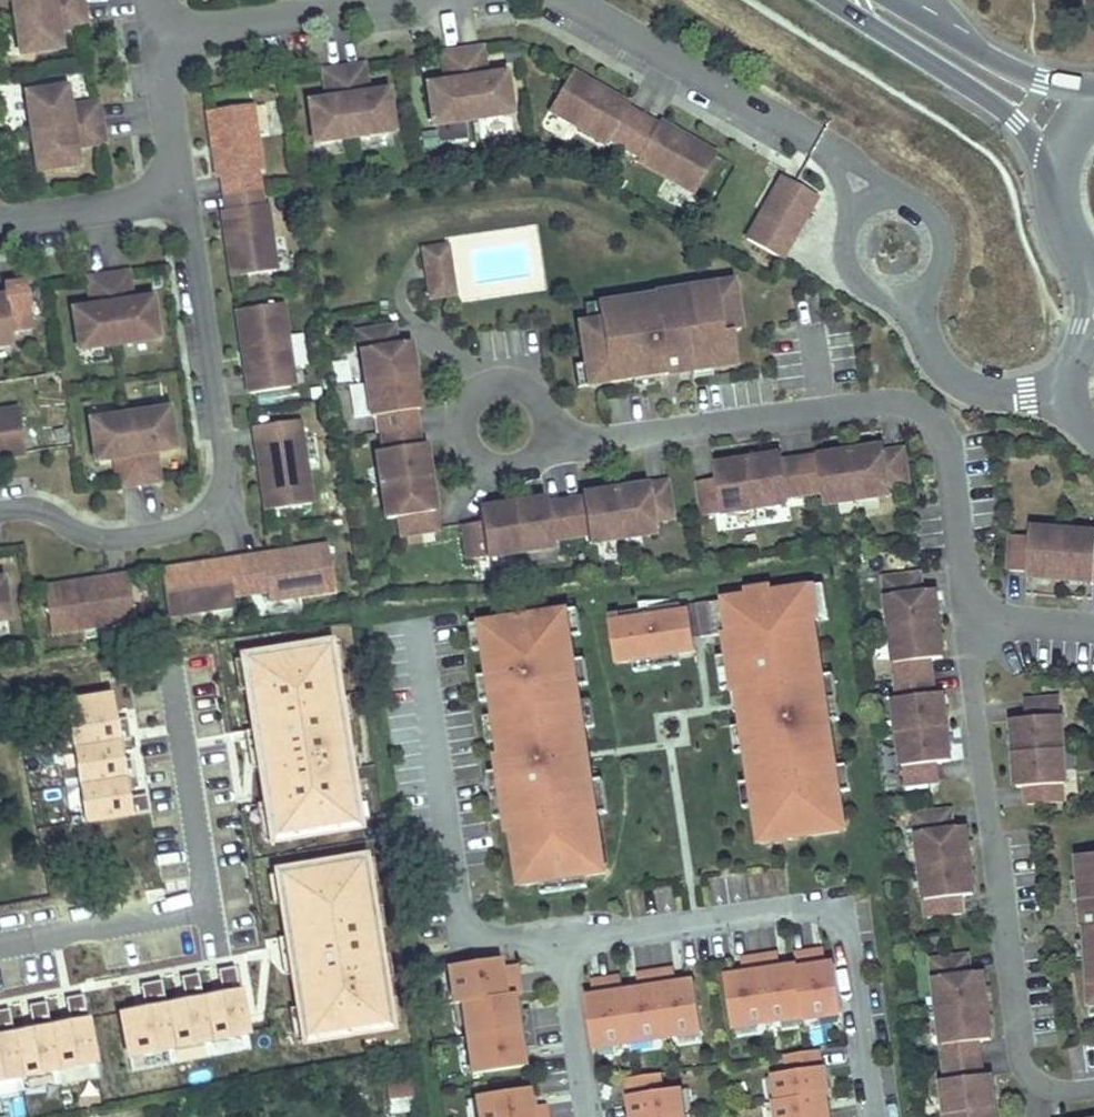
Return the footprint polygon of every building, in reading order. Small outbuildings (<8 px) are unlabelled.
[(14,51),(55,44),(51,22),(80,17),(77,0),(6,0),(14,51)] [(472,42),(439,48),(443,76),(421,80),(427,120),(466,114),(505,108),(498,68),(476,71),(472,42)] [(354,60),(321,65),(326,94),(303,97),(310,138),(348,132),(387,126),(380,86),(358,89),(354,60)] [(603,133),(605,129),(620,138),(635,147),(633,150),(690,184),(711,148),(653,116),(650,119),(620,102),(623,99),(565,66),(545,100),(603,133)] [(26,129),(32,168),(73,161),(69,139),(98,134),(92,102),(64,106),(61,83),(20,90),(26,129)] [(245,100),(202,106),(211,173),(216,172),(221,206),(216,207),(226,272),(270,266),(260,200),(256,201),(252,176),(251,167),(255,166),(245,100)] [(816,195),(781,174),(743,236),(778,257),(816,195)] [(438,245),(425,247),(427,265),(449,262),(447,244),(438,245)] [(449,262),(427,265),(429,276),(451,272),(449,262)] [(67,305),(74,346),(113,340),(152,333),(146,293),(123,297),(118,268),(85,273),(90,302),(67,305)] [(451,272),(429,276),(431,293),(453,290),(451,272)] [(725,276),(708,278),(709,287),(727,284),(725,276)] [(7,339),(6,327),(27,324),(21,283),(20,278),(0,282),(0,291),(0,292),(0,340),(7,339)] [(580,316),(572,317),(578,358),(568,359),(572,381),(627,373),(647,370),(686,364),(705,361),(730,357),(725,325),(733,324),(727,284),(709,287),(708,278),(656,286),(658,296),(623,301),(621,292),(590,297),(593,314),(580,316)] [(656,286),(621,292),(623,301),(658,296),(656,286)] [(578,299),(580,316),(593,314),(590,297),(578,299)] [(276,298),(231,305),(238,347),(244,346),(251,386),(286,380),(283,364),(286,364),(276,298)] [(398,528),(432,523),(419,439),(413,440),(408,405),(413,404),(404,337),(390,339),(388,321),(381,322),(355,326),(367,411),(375,410),(378,427),(380,445),(372,446),(382,512),(395,510),(398,528)] [(244,346),(238,347),(244,387),(251,386),(244,346)] [(413,404),(408,405),(413,440),(419,439),(413,404)] [(125,410),(85,416),(91,457),(114,453),(118,482),(151,477),(147,449),(170,445),(164,405),(125,410)] [(20,450),(13,406),(0,407),(0,453),(20,450)] [(375,410),(367,411),(372,446),(380,445),(378,427),(375,410)] [(290,416),(255,422),(262,462),(255,463),(262,505),(306,498),(296,432),(293,433),(290,416)] [(255,422),(249,423),(255,463),(262,462),(255,422)] [(694,474),(699,508),(784,496),(783,489),(818,484),(820,497),(887,487),(886,479),(903,476),(898,442),(880,445),(880,439),(777,455),(776,448),(709,458),(712,471),(694,474)] [(476,517),(459,520),(463,552),(548,540),(547,533),(564,530),(582,528),(583,536),(650,526),(648,513),(665,510),(661,476),(576,489),(577,495),(542,500),(541,494),(475,504),(476,517)] [(576,489),(541,494),(542,500),(577,495),(576,489)] [(1007,529),(1005,564),(1023,565),(1022,570),(1093,574),(1093,539),(1092,539),(1093,526),(1025,522),(1025,530),(1007,529)] [(564,530),(547,533),(548,540),(583,536),(582,528),(564,530)] [(157,565),(163,605),(229,595),(228,590),(262,584),(263,590),(329,580),(323,541),(282,547),(283,552),(259,556),(258,550),(222,555),(222,561),(199,564),(198,559),(157,565)] [(282,547),(258,550),(259,556),(283,552),(282,547)] [(222,555),(198,559),(199,564),(222,561),(222,555)] [(915,566),(881,570),(895,691),(890,691),(901,776),(935,772),(933,754),(946,752),(938,685),(930,686),(926,651),(939,649),(931,582),(918,584),(915,566)] [(40,582),(47,627),(113,618),(111,608),(129,605),(124,570),(105,573),(106,579),(82,582),(81,576),(40,582)] [(105,573),(81,576),(82,582),(106,579),(105,573)] [(828,615),(823,580),(813,582),(818,616),(828,615)] [(822,671),(814,617),(818,616),(813,582),(771,588),(770,583),(744,586),(745,591),(696,599),(701,633),(724,629),(727,651),(732,683),(732,689),(745,687),(748,704),(739,705),(742,721),(745,747),(750,777),(753,802),(754,805),(765,803),(770,837),(838,827),(833,793),(840,792),(839,787),(835,762),(829,717),(822,671)] [(701,633),(696,599),(695,597),(619,608),(620,617),(689,606),(693,634),(701,633)] [(581,630),(577,604),(566,606),(569,631),(581,630)] [(129,605),(111,608),(113,618),(130,615),(129,605)] [(566,606),(480,619),(483,644),(487,670),(491,696),(493,710),(497,736),(499,748),(495,749),(497,766),(504,812),(507,829),(511,828),(519,881),(539,878),(584,871),(605,868),(596,810),(591,776),(588,755),(579,757),(577,740),(585,739),(583,723),(579,697),(577,681),(573,656),(569,631),(566,606)] [(693,634),(689,606),(620,617),(619,608),(609,610),(611,618),(609,618),(615,658),(632,656),(679,649),(695,647),(693,634)] [(483,644),(480,619),(469,620),(473,646),(483,644)] [(335,632),(245,646),(275,831),(364,816),(335,632)] [(680,660),(679,649),(632,656),(634,667),(680,660)] [(732,683),(727,651),(716,652),(721,685),(732,683)] [(588,680),(584,654),(573,656),(577,681),(588,680)] [(491,696),(487,670),(477,672),(481,697),(491,696)] [(839,715),(832,670),(822,671),(829,717),(839,715)] [(748,704),(745,687),(732,689),(730,689),(732,706),(739,705),(748,704)] [(1056,690),(1021,692),(1022,710),(1009,711),(1013,779),(1022,778),(1023,796),(1058,794),(1057,776),(1061,775),(1056,690)] [(113,692),(65,699),(86,819),(151,808),(149,791),(129,794),(126,774),(136,773),(133,755),(124,757),(120,737),(133,735),(130,714),(117,716),(113,692)] [(594,722),(590,696),(579,697),(583,723),(594,722)] [(497,736),(493,710),(483,712),(487,737),(497,736)] [(745,747),(742,721),(735,722),(739,748),(745,747)] [(588,755),(585,739),(577,740),(579,757),(588,755)] [(850,786),(846,760),(835,762),(839,787),(850,786)] [(504,812),(497,766),(487,768),(493,813),(504,812)] [(607,808),(602,774),(591,776),(596,810),(607,808)] [(747,803),(753,802),(750,777),(743,778),(747,803)] [(845,826),(840,792),(833,793),(838,827),(845,826)] [(770,837),(765,803),(754,805),(759,838),(770,837)] [(946,803),(911,808),(924,910),(958,905),(956,888),(969,887),(961,819),(948,821),(946,803)] [(1075,846),(1087,1010),(1093,1009),(1093,844),(1075,846)] [(370,851),(280,866),(307,1034),(397,1020),(370,851)] [(586,881),(584,871),(539,878),(540,888),(586,881)] [(825,961),(823,945),(814,946),(816,962),(825,961)] [(841,1010),(834,959),(825,961),(816,962),(814,946),(794,949),(796,961),(780,964),(778,949),(740,954),(743,970),(724,972),(732,1023),(802,1012),(803,1016),(841,1010)] [(929,952),(944,1072),(939,1073),(945,1116),(993,1116),(987,1067),(979,1068),(974,1032),(988,1031),(979,964),(966,965),(964,948),(929,952)] [(498,954),(447,962),(453,1000),(461,998),(471,1069),(522,1062),(519,1044),(535,1042),(529,1004),(514,1007),(512,990),(519,989),(515,969),(500,972),(499,963),(498,954)] [(124,1005),(133,1051),(251,1028),(238,959),(221,963),(225,986),(205,990),(201,967),(184,970),(188,993),(169,997),(165,974),(144,978),(148,1001),(124,1005)] [(515,969),(514,961),(499,963),(500,972),(515,969)] [(702,1028),(694,977),(676,980),(674,964),(636,970),(639,985),(622,987),(620,972),(600,975),(603,990),(594,992),(585,993),(592,1044),(702,1028)] [(603,990),(600,975),(591,976),(594,992),(603,990)] [(99,1058),(86,989),(68,993),(73,1016),(53,1020),(49,997),(31,1000),(36,1023),(16,1027),(12,1004),(0,1006),(0,1077),(99,1058)] [(826,1091),(829,1091),(824,1062),(821,1063),(818,1046),(785,1050),(788,1068),(773,1070),(777,1096),(774,1097),(777,1116),(829,1116),(826,1091)] [(680,1084),(661,1087),(659,1069),(626,1074),(628,1091),(625,1092),(627,1101),(630,1101),(632,1116),(685,1116),(680,1084)] [(387,1079),(388,1101),(412,1099),(411,1077),(387,1079)] [(544,1100),(528,1102),(526,1084),(475,1091),(479,1116),(546,1116),(544,1100)]
